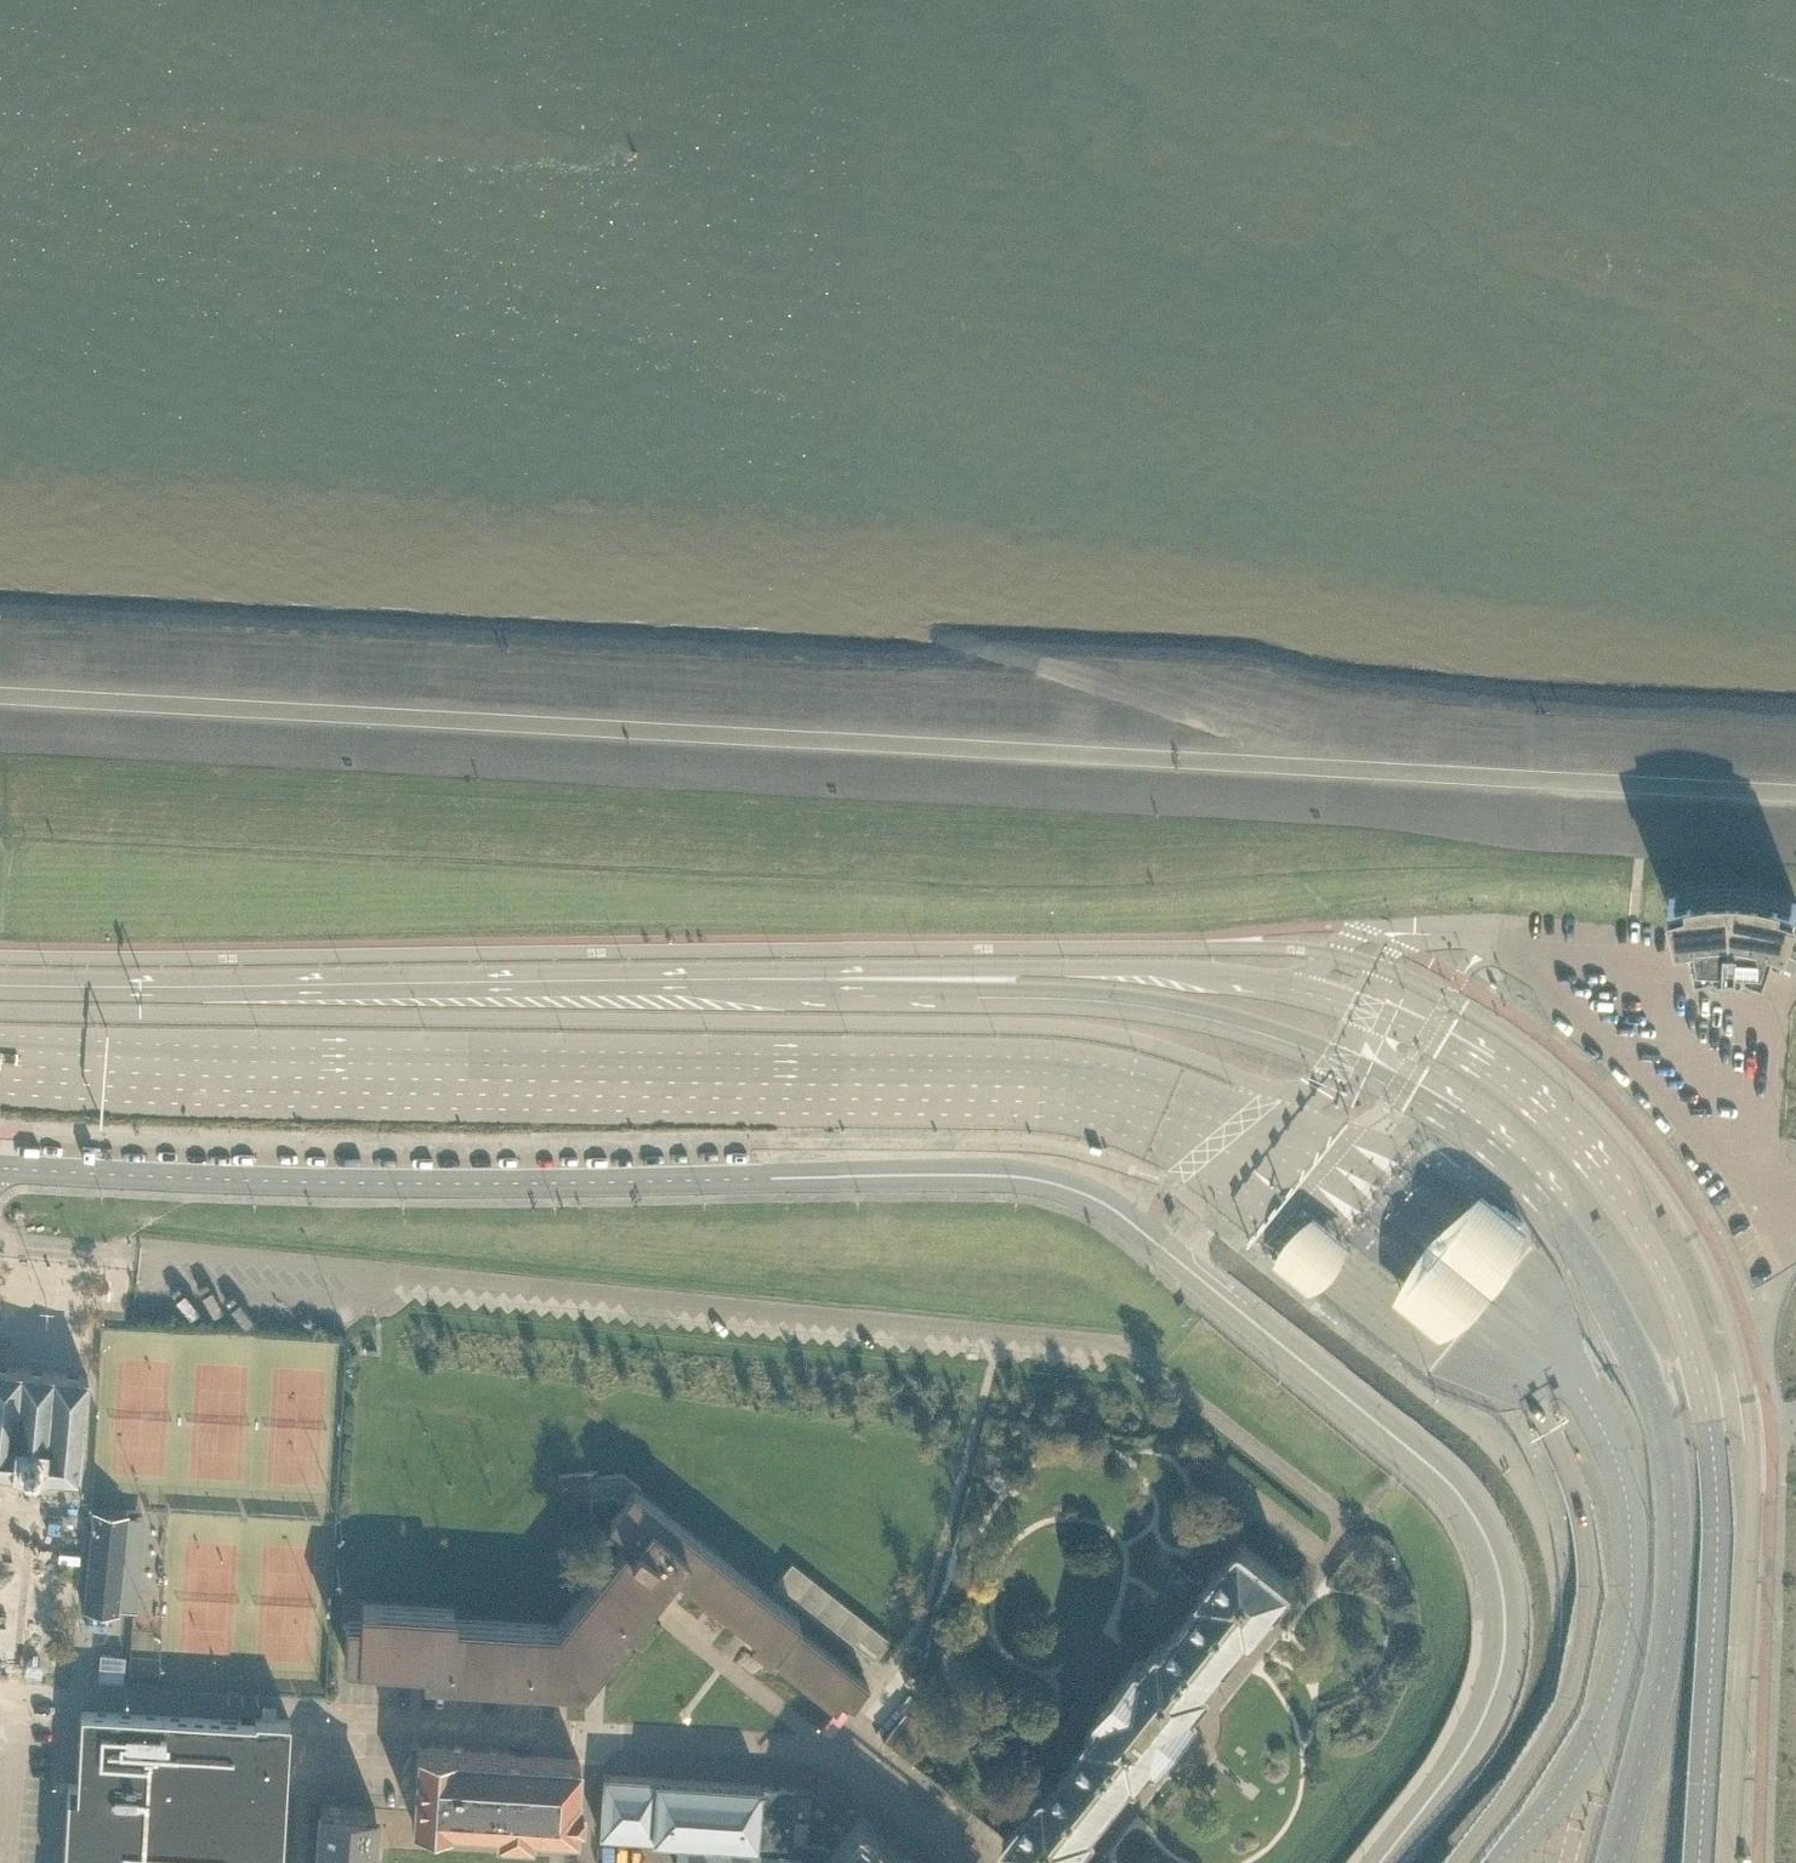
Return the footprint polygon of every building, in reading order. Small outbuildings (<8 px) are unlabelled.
[(1670,895),(1659,897),(1661,905),(1663,915),(1665,922),(1665,924),(1669,940),(1683,937),(1690,968),(1699,965),(1704,973),(1746,974),(1752,969),(1758,970),(1760,964),(1769,940),(1781,944),(1795,952),(1795,928),(1789,925),(1791,919),(1794,912),(1795,907),(1795,899),(1793,897),(1786,895),(1777,892),(1769,890),(1760,889),(1758,888),(1751,887),(1742,886),(1736,886),(1730,886),(1722,886),(1713,887),(1704,887),(1695,889),(1693,889),(1687,890),(1680,892),(1674,893),(1670,895)] [(1527,1251),(1537,1225),(1493,1188),(1468,1203),(1442,1224),(1431,1236),(1421,1247),(1408,1276),(1403,1291),(1452,1333),(1468,1324),(1490,1303),(1500,1292),(1511,1280),(1527,1251)] [(1274,1253),(1272,1261),(1307,1289),(1314,1287),(1319,1284),(1322,1282),(1334,1269),(1339,1262),(1344,1254),(1345,1251),(1345,1243),(1311,1214),(1304,1217),(1300,1219),(1289,1232),(1277,1246),(1274,1253)] [(88,1385),(89,1372),(0,1364),(0,1466),(7,1467),(44,1471),(79,1474),(88,1385)] [(584,1677),(634,1615),(650,1594),(658,1584),(649,1576),(656,1567),(665,1574),(666,1573),(667,1574),(674,1565),(751,1625),(756,1628),(751,1634),(752,1635),(835,1701),(836,1701),(844,1692),(854,1700),(869,1681),(868,1680),(868,1679),(859,1673),(797,1623),(801,1618),(800,1617),(800,1616),(768,1591),(635,1485),(634,1486),(633,1485),(625,1495),(616,1488),(591,1491),(593,1517),(624,1540),(606,1563),(559,1622),(455,1616),(456,1607),(363,1601),(362,1601),(361,1622),(349,1621),(350,1614),(348,1613),(345,1653),(347,1654),(413,1658),(413,1653),(419,1653),(424,1653),(423,1668),(425,1668),(556,1676),(556,1675),(557,1676),(584,1677)] [(119,1607),(119,1606),(134,1607),(143,1513),(128,1512),(129,1505),(97,1502),(96,1508),(94,1508),(85,1603),(85,1604),(119,1607)] [(1006,1835),(1007,1836),(1007,1837),(1011,1840),(1040,1862),(1068,1862),(1074,1855),(1075,1854),(1079,1857),(1085,1849),(1082,1846),(1083,1845),(1098,1826),(1097,1825),(1098,1824),(1097,1822),(1095,1820),(1110,1801),(1112,1800),(1115,1803),(1121,1795),(1118,1792),(1119,1791),(1134,1772),(1136,1773),(1136,1772),(1138,1774),(1139,1772),(1140,1773),(1155,1754),(1157,1756),(1157,1755),(1159,1756),(1160,1755),(1161,1755),(1176,1736),(1184,1725),(1199,1707),(1199,1706),(1200,1704),(1198,1703),(1199,1702),(1197,1701),(1212,1682),(1211,1682),(1213,1680),(1211,1678),(1212,1678),(1210,1676),(1225,1658),(1226,1656),(1230,1659),(1235,1651),(1232,1649),(1233,1647),(1248,1628),(1250,1630),(1250,1629),(1252,1630),(1254,1629),(1269,1610),(1270,1609),(1274,1612),(1280,1604),(1277,1601),(1278,1599),(1292,1581),(1292,1580),(1293,1578),(1292,1577),(1292,1576),(1244,1538),(1244,1539),(1242,1537),(1241,1539),(1240,1539),(1236,1543),(1229,1552),(1224,1558),(1206,1581),(1184,1565),(1182,1563),(1171,1576),(1172,1577),(1175,1579),(1199,1598),(1197,1600),(1187,1613),(1184,1610),(1177,1618),(1181,1621),(1165,1641),(1163,1639),(1163,1640),(1161,1638),(1160,1640),(1159,1640),(1157,1643),(1144,1658),(1142,1657),(1142,1658),(1140,1656),(1139,1658),(1138,1658),(1110,1693),(1109,1693),(1104,1700),(1104,1701),(1099,1706),(1100,1707),(1099,1708),(1100,1710),(1102,1712),(1090,1726),(1087,1730),(1088,1731),(1086,1732),(1088,1734),(1089,1736),(1073,1756),(1069,1753),(1063,1761),(1067,1764),(1061,1771),(1059,1770),(1053,1778),(1056,1780),(1055,1782),(1048,1776),(1045,1780),(1027,1767),(1025,1765),(1024,1764),(1018,1771),(1019,1772),(1040,1789),(1028,1804),(1025,1801),(1019,1809),(1022,1812),(1016,1819),(1010,1827),(1007,1831),(1006,1832),(1007,1833),(1006,1835)] [(778,1579),(799,1595),(874,1655),(876,1656),(877,1655),(891,1637),(792,1559),(777,1578),(778,1579)] [(99,1676),(124,1678),(126,1652),(102,1650),(99,1676)] [(906,1705),(888,1728),(884,1734),(892,1740),(899,1747),(900,1746),(901,1746),(903,1748),(916,1732),(917,1730),(915,1712),(906,1705)] [(286,1799),(290,1716),(256,1715),(256,1723),(241,1722),(242,1717),(156,1712),(83,1708),(78,1780),(70,1780),(65,1862),(282,1862),(286,1799)] [(451,1820),(451,1818),(498,1822),(498,1830),(531,1832),(532,1825),(576,1828),(579,1786),(578,1786),(580,1756),(456,1748),(456,1747),(418,1744),(417,1757),(416,1782),(414,1807),(413,1817),(451,1820)] [(828,1860),(836,1851),(825,1842),(793,1840),(797,1783),(762,1781),(762,1780),(605,1768),(604,1787),(601,1828),(654,1832),(679,1834),(753,1839),(753,1848),(679,1842),(678,1862),(799,1862),(800,1853),(819,1854),(828,1860)] [(799,1791),(798,1811),(810,1812),(811,1791),(799,1791)] [(373,1844),(376,1805),(376,1804),(369,1804),(358,1803),(347,1802),(336,1801),(325,1800),(322,1800),(317,1862),(371,1862),(373,1844)] [(898,1855),(898,1854),(895,1852),(894,1852),(861,1825),(858,1822),(855,1826),(855,1827),(836,1851),(828,1860),(826,1862),(908,1862),(898,1855)]
